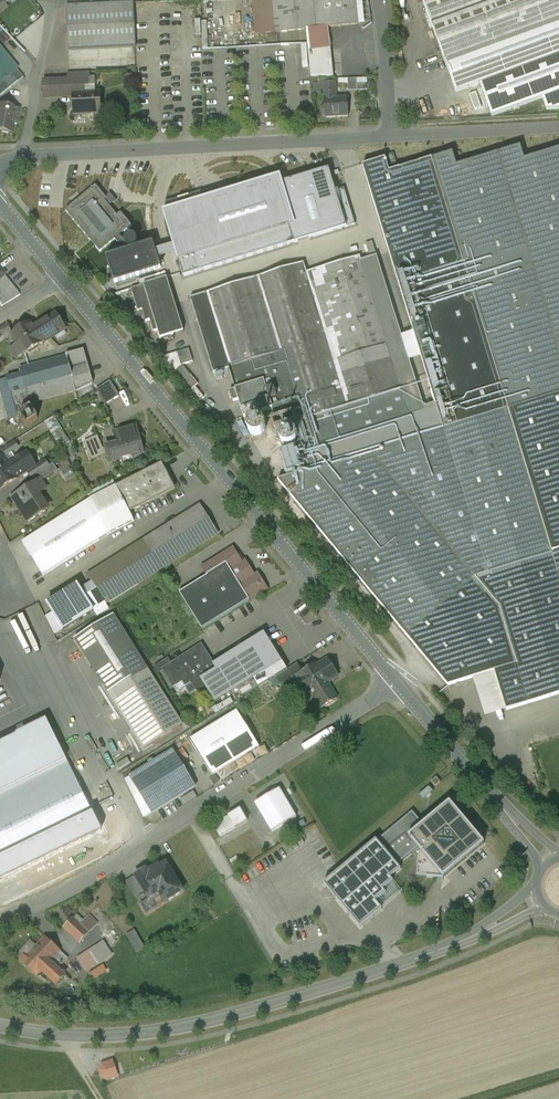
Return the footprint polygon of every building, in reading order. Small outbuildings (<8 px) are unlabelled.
[(255,35),(276,33),(273,0),(252,0),(255,35)] [(276,33),(306,30),(328,28),(358,25),(355,0),(273,0),(276,33)] [(456,92),(480,84),(558,55),(558,0),(422,0),(456,92)] [(133,3),(66,7),(69,52),(135,48),(133,3)] [(328,28),(306,30),(311,77),(333,77),(330,47),(332,47),(331,39),(329,40),(328,28)] [(0,51),(0,97),(17,83),(18,84),(24,79),(0,51)] [(480,84),(492,117),(543,98),(558,92),(558,55),(480,84)] [(88,73),(69,74),(69,81),(44,82),(44,97),(73,96),(73,95),(84,94),(84,90),(85,90),(89,86),(88,73)] [(357,79),(348,80),(349,91),(358,90),(357,79)] [(335,83),(323,84),(324,93),(325,107),(322,108),(321,110),(321,116),(323,118),(325,117),(325,119),(326,119),(326,118),(347,117),(348,117),(347,98),(336,98),(335,83)] [(323,84),(314,84),(314,94),(324,93),(323,84)] [(543,98),(547,109),(558,108),(558,92),(543,98)] [(84,94),(73,95),(73,96),(74,116),(83,116),(83,114),(100,113),(99,94),(84,94)] [(0,106),(0,132),(11,134),(13,124),(16,125),(19,110),(15,110),(15,109),(0,106)] [(457,166),(453,153),(389,173),(385,159),(362,167),(435,404),(424,407),(425,411),(409,416),(303,450),(309,470),(298,473),(298,474),(278,480),(448,686),(494,672),(506,711),(558,695),(558,149),(524,160),(520,147),(457,166)] [(294,243),(346,227),(336,192),(328,168),(170,214),(188,274),(294,243)] [(106,200),(96,187),(66,211),(100,252),(115,240),(119,236),(131,226),(121,214),(117,217),(104,201),(106,200)] [(336,192),(346,227),(355,224),(344,189),(336,192)] [(126,237),(125,240),(122,239),(119,236),(115,240),(117,242),(125,244),(126,246),(128,247),(130,248),(130,250),(106,258),(110,268),(108,271),(111,273),(114,283),(161,269),(158,258),(159,255),(156,254),(153,243),(136,248),(136,246),(137,243),(138,241),(137,238),(135,236),(133,235),(130,235),(128,236),(126,237)] [(368,243),(371,253),(378,252),(375,241),(368,243)] [(424,407),(377,256),(361,261),(401,391),(409,416),(425,411),(424,407)] [(303,263),(191,299),(214,374),(229,369),(285,352),(306,421),(401,391),(361,261),(359,257),(307,274),(303,263)] [(151,276),(152,281),(167,276),(166,272),(151,276)] [(3,275),(0,277),(0,292),(2,294),(0,295),(0,305),(1,307),(20,295),(3,275)] [(167,279),(131,290),(138,312),(142,311),(146,322),(150,321),(154,333),(158,331),(160,339),(184,332),(167,279)] [(56,314),(33,328),(43,344),(65,330),(56,314)] [(11,334),(11,335),(17,345),(24,355),(43,344),(33,328),(30,323),(12,334),(11,334)] [(0,329),(0,339),(10,333),(11,334),(12,334),(6,325),(0,329)] [(17,345),(10,350),(16,360),(24,355),(17,345)] [(200,383),(186,364),(196,357),(187,345),(166,360),(189,391),(200,383)] [(66,357),(21,369),(20,369),(21,376),(7,380),(14,408),(29,405),(76,392),(73,380),(90,375),(83,351),(66,356),(66,357)] [(289,404),(272,410),(275,419),(272,420),(275,430),(295,424),(306,421),(285,352),(229,369),(235,390),(281,375),(289,404)] [(235,390),(230,391),(233,402),(238,400),(244,419),(272,410),(289,404),(281,375),(235,390)] [(110,381),(96,390),(105,405),(119,396),(110,381)] [(306,421),(295,424),(303,450),(409,416),(401,391),(306,421)] [(29,405),(14,408),(17,417),(13,419),(20,430),(38,419),(29,405)] [(62,447),(72,440),(56,415),(46,421),(62,447)] [(137,427),(115,433),(119,450),(109,452),(111,462),(121,459),(123,465),(125,467),(133,464),(134,462),(132,456),(144,453),(137,427)] [(296,441),(297,438),(296,435),(294,432),(292,430),(288,430),(285,431),(282,432),(280,435),(280,439),(281,442),(283,445),(285,446),(289,447),(292,446),(295,444),(296,441)] [(97,437),(84,443),(92,461),(105,455),(97,437)] [(14,442),(7,447),(10,450),(12,449),(17,446),(14,442)] [(0,451),(0,456),(1,458),(3,457),(4,458),(11,453),(10,450),(7,447),(0,451)] [(3,457),(1,458),(0,459),(0,490),(17,479),(27,473),(36,467),(27,453),(16,460),(12,463),(12,464),(9,466),(4,458),(3,457)] [(11,453),(4,458),(9,466),(12,464),(12,463),(16,460),(11,453)] [(36,467),(27,473),(30,478),(38,474),(50,466),(46,460),(36,467)] [(50,466),(38,474),(43,481),(58,471),(53,464),(50,466)] [(162,464),(116,488),(116,487),(90,500),(108,535),(134,522),(129,513),(175,490),(176,487),(172,479),(169,478),(162,464)] [(46,512),(37,496),(46,490),(40,480),(12,498),(28,523),(46,512)] [(23,542),(44,575),(108,535),(90,500),(23,542)] [(187,514),(88,577),(105,605),(218,534),(203,511),(190,519),(187,514)] [(233,548),(206,565),(212,574),(180,594),(202,630),(267,590),(257,574),(254,576),(245,561),(242,563),(233,548)] [(78,586),(48,605),(63,630),(94,611),(78,586)] [(181,728),(112,616),(74,640),(144,751),(181,728)] [(264,633),(213,665),(216,670),(200,680),(204,686),(214,703),(281,661),(264,633)] [(201,646),(163,670),(174,687),(189,678),(193,684),(197,691),(204,686),(200,680),(190,664),(207,654),(201,646)] [(207,654),(190,664),(200,680),(216,670),(213,665),(207,654)] [(327,661),(303,676),(304,678),(294,685),(300,695),(309,689),(315,699),(314,700),(321,711),(338,700),(332,691),(331,692),(326,683),(337,677),(327,661)] [(296,665),(276,677),(280,683),(299,670),(296,665)] [(299,670),(280,683),(285,690),(294,685),(304,678),(303,676),(299,670)] [(189,678),(174,687),(177,692),(179,693),(193,684),(189,678)] [(237,711),(190,740),(213,776),(260,747),(237,711)] [(0,743),(0,794),(67,761),(46,720),(0,743)] [(168,754),(130,778),(152,813),(190,790),(168,754)] [(101,831),(67,761),(0,794),(0,880),(101,831)] [(285,799),(260,813),(272,833),(297,818),(285,799)] [(450,803),(423,825),(412,812),(377,842),(397,866),(418,849),(420,852),(418,854),(416,877),(442,880),(484,844),(450,803)] [(238,811),(228,817),(229,817),(236,829),(248,822),(242,812),(238,811)] [(229,817),(213,826),(220,838),(236,829),(229,817)] [(376,841),(324,885),(360,928),(382,910),(376,903),(386,894),(383,891),(393,882),(390,879),(401,870),(397,866),(377,842),(376,841)] [(160,868),(159,866),(148,873),(153,881),(142,888),(149,899),(159,893),(165,903),(183,892),(166,864),(160,868)] [(146,870),(135,877),(142,888),(153,881),(148,873),(146,870)] [(90,915),(80,925),(89,934),(99,924),(90,915)] [(80,925),(73,918),(64,928),(80,944),(89,934),(80,925)] [(135,930),(126,935),(137,954),(145,949),(135,930)] [(45,937),(26,957),(24,955),(20,959),(38,975),(41,971),(56,985),(65,975),(50,962),(53,958),(61,965),(68,958),(60,951),(45,937)] [(106,957),(96,944),(88,950),(96,961),(96,962),(97,963),(106,957)] [(96,961),(88,950),(78,958),(86,968),(96,962),(96,961)] [(108,965),(92,972),(95,979),(111,972),(108,965)] [(119,1077),(113,1060),(102,1064),(98,1071),(101,1078),(108,1081),(119,1077)]
